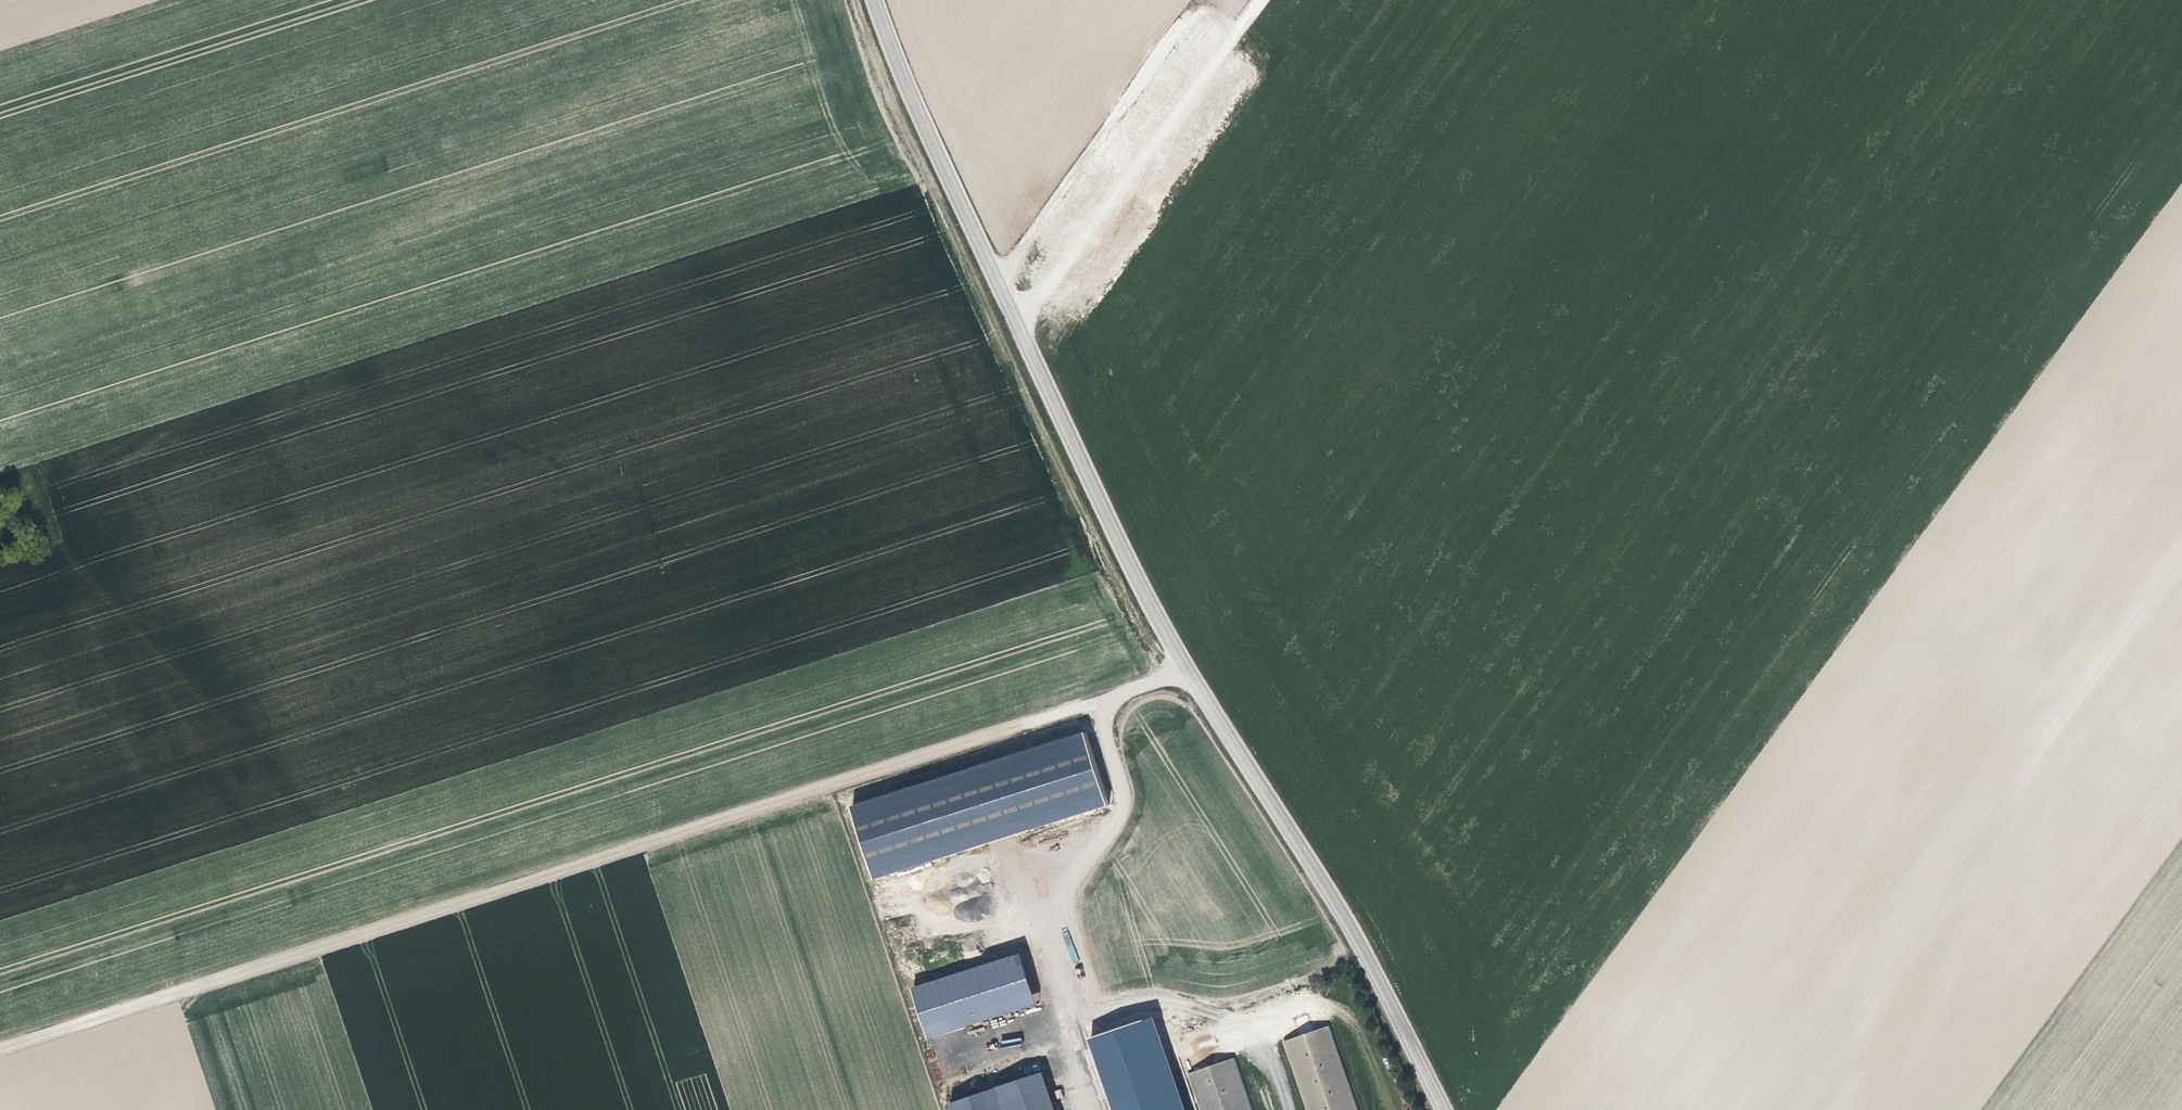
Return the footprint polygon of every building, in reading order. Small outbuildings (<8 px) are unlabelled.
[(1087,732),(852,807),(876,879),(1110,805),(1087,732)] [(914,987),(930,1038),(1039,1003),(1023,952),(914,987)] [(1086,1039),(1111,1109),(1183,1109),(1151,1017),(1086,1039)] [(1305,1109),(1355,1109),(1327,1023),(1282,1038),(1305,1109)] [(1232,1054),(1187,1069),(1200,1109),(1250,1109),(1232,1054)] [(953,1109),(1058,1109),(1045,1071),(951,1103),(953,1109)]
